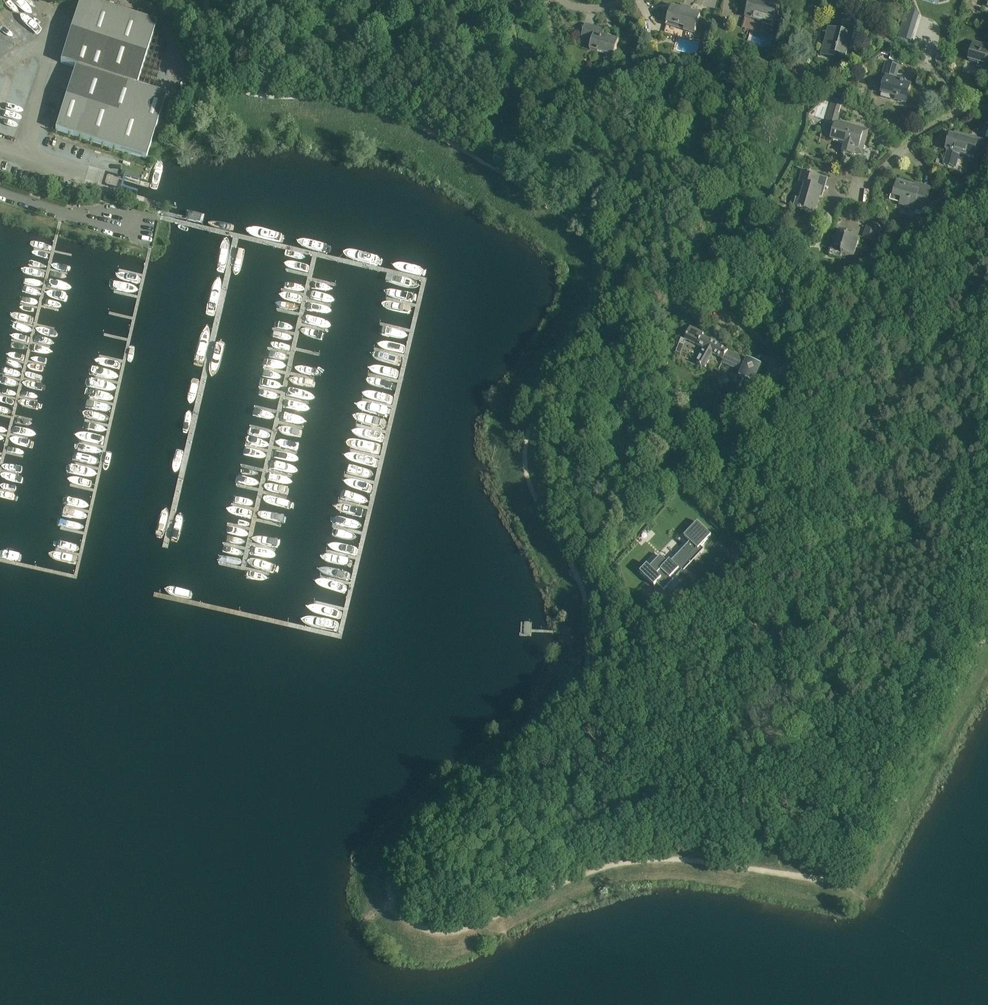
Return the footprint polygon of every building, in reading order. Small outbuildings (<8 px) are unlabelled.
[(68,91),(56,131),(146,160),(167,96),(137,86),(157,23),(84,0),(81,0),(61,63),(76,68),(68,91)] [(768,36),(772,20),(775,21),(779,6),(760,0),(758,4),(750,2),(742,28),(768,36)] [(694,35),(700,15),(691,13),(692,10),(682,7),(681,10),(672,7),(664,33),(691,42),(693,35),(694,35)] [(612,64),(619,40),(603,35),(605,29),(585,24),(581,38),(592,41),(589,51),(606,56),(604,62),(612,64)] [(900,28),(898,37),(911,41),(914,33),(900,28)] [(845,58),(852,35),(830,29),(822,59),(834,63),(836,56),(845,58)] [(974,43),(969,61),(986,65),(985,69),(987,70),(987,47),(974,43)] [(894,100),(906,103),(911,86),(903,84),(904,83),(895,80),(899,66),(886,63),(882,78),(885,79),(881,94),(895,98),(894,100)] [(869,130),(850,125),(838,121),(840,114),(839,113),(841,103),(843,104),(844,102),(831,99),(825,120),(828,121),(827,123),(835,125),(830,140),(845,145),(843,153),(853,156),(854,153),(861,155),(869,130)] [(986,158),(987,149),(987,142),(979,139),(978,143),(964,139),(965,135),(955,132),(954,136),(950,135),(946,150),(948,151),(944,164),(953,167),(956,168),(960,154),(964,155),(974,158),(975,154),(986,158)] [(819,187),(822,176),(803,171),(800,183),(804,184),(797,209),(815,214),(822,188),(819,187)] [(924,212),(929,194),(931,188),(921,185),(920,188),(898,181),(893,195),(902,198),(899,205),(924,212)] [(938,190),(931,188),(929,194),(936,196),(938,190)] [(187,209),(188,208),(185,219),(203,224),(206,213),(187,209)] [(862,236),(874,240),(879,226),(866,222),(862,236)] [(854,257),(856,250),(859,240),(854,239),(856,235),(839,231),(835,248),(832,247),(830,255),(841,258),(842,253),(854,257)] [(747,359),(702,338),(704,334),(690,327),(685,340),(697,346),(704,349),(696,363),(705,368),(713,354),(723,359),(722,362),(741,371),(739,377),(743,379),(742,381),(748,384),(750,382),(753,383),(761,365),(747,358),(747,359)] [(663,349),(658,344),(651,352),(657,356),(663,349)] [(773,391),(766,392),(768,412),(775,411),(773,391)] [(718,529),(721,526),(713,518),(710,521),(718,529)] [(676,563),(684,569),(703,549),(701,546),(711,535),(697,524),(685,537),(693,544),(676,563)] [(664,590),(684,569),(676,563),(674,565),(670,560),(668,563),(661,556),(650,567),(648,566),(640,574),(655,588),(658,585),(664,590)]
